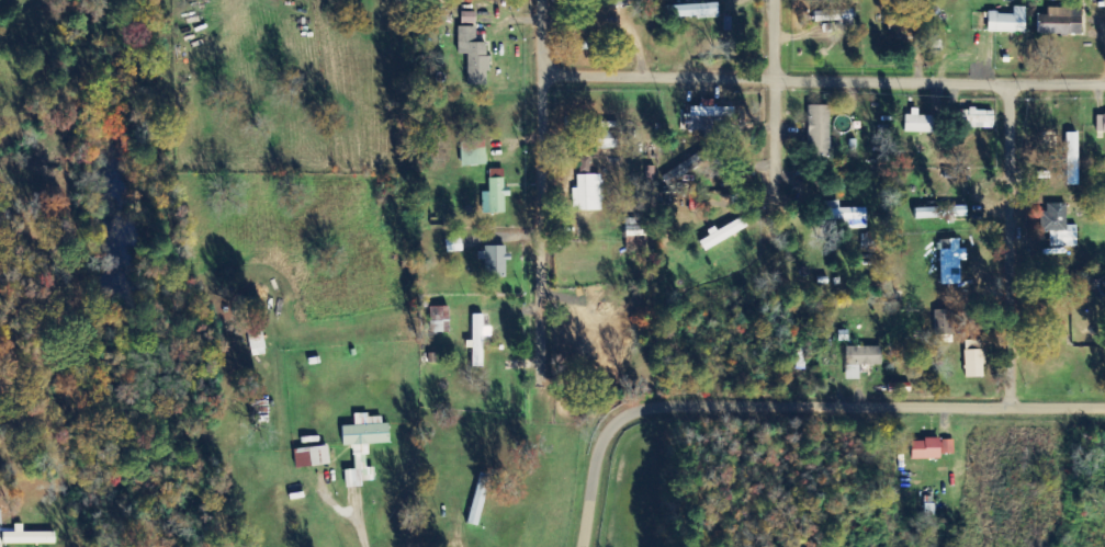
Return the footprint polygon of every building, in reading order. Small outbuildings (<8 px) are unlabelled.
[(674,19),(719,17),(719,4),(673,6),(674,19)] [(1027,8),(1015,7),(1015,14),(989,13),(989,32),(1026,34),(1027,8)] [(1082,34),(1082,8),(1048,8),(1048,15),(1038,15),(1038,35),(1082,34)] [(814,11),(814,22),(854,21),(854,10),(814,11)] [(462,24),(476,24),(476,13),(462,13),(462,24)] [(468,85),(488,85),(488,43),(477,43),(477,27),(459,27),(458,54),(468,55),(468,85)] [(829,106),(807,107),(808,158),(831,158),(829,106)] [(735,108),(685,107),(685,131),(714,131),(714,124),(735,125),(735,108)] [(907,133),(933,133),(934,116),(919,116),(919,109),(908,109),(907,133)] [(994,110),(966,110),(966,128),(994,129),(994,110)] [(619,132),(597,132),(597,150),(619,149),(619,132)] [(461,167),(486,166),(485,134),(460,135),(461,167)] [(1077,186),(1078,134),(1067,134),(1066,186),(1077,186)] [(504,170),(489,170),(490,193),(482,193),(483,214),(505,213),(505,197),(510,197),(510,188),(505,189),(504,170)] [(603,176),(578,175),(577,188),(573,188),(573,210),(603,211),(603,176)] [(706,198),(691,196),(689,210),(704,212),(706,198)] [(840,209),(840,202),(828,202),(827,220),(839,220),(839,229),(867,229),(867,209),(840,209)] [(1077,247),(1078,226),(1067,226),(1067,204),(1048,204),(1048,213),(1042,213),(1042,232),(1051,232),(1050,247),(1077,247)] [(915,208),(915,220),(968,218),(967,206),(915,208)] [(710,235),(710,236),(700,243),(705,252),(748,227),(742,216),(710,235)] [(645,237),(645,219),(626,219),(626,237),(645,237)] [(960,240),(941,240),(942,284),(960,283),(960,240)] [(507,248),(478,249),(478,261),(486,260),(487,278),(506,277),(506,260),(508,260),(507,248)] [(431,307),(431,334),(450,334),(450,307),(431,307)] [(953,336),(953,310),(934,311),(935,336),(953,336)] [(484,315),(473,315),(473,346),(472,368),(483,368),(484,337),(491,337),(491,328),(484,328),(484,315)] [(966,379),(985,378),(983,340),(964,341),(966,379)] [(882,365),(882,347),(845,348),(846,380),(860,380),(859,366),(882,365)] [(346,489),(363,488),(363,482),(375,482),(374,468),(369,468),(367,445),(389,444),(387,417),(370,418),(370,414),(355,415),(355,426),(343,427),(344,447),(354,446),(356,470),(345,471),(346,489)] [(954,440),(912,441),(912,460),(942,460),(942,455),(954,455),(954,440)] [(295,450),(297,468),(337,464),(336,454),(330,454),(329,446),(295,450)] [(56,544),(56,533),(24,533),(24,524),(16,524),(16,533),(4,533),(4,544),(56,544)]
